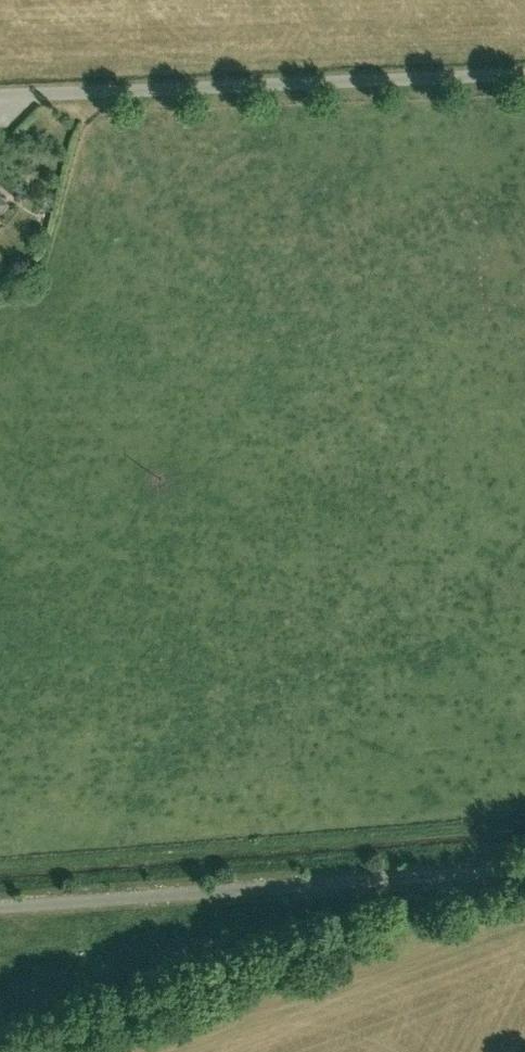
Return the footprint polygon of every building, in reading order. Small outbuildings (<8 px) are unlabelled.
[(10,199),(0,190),(0,210),(10,199)]
